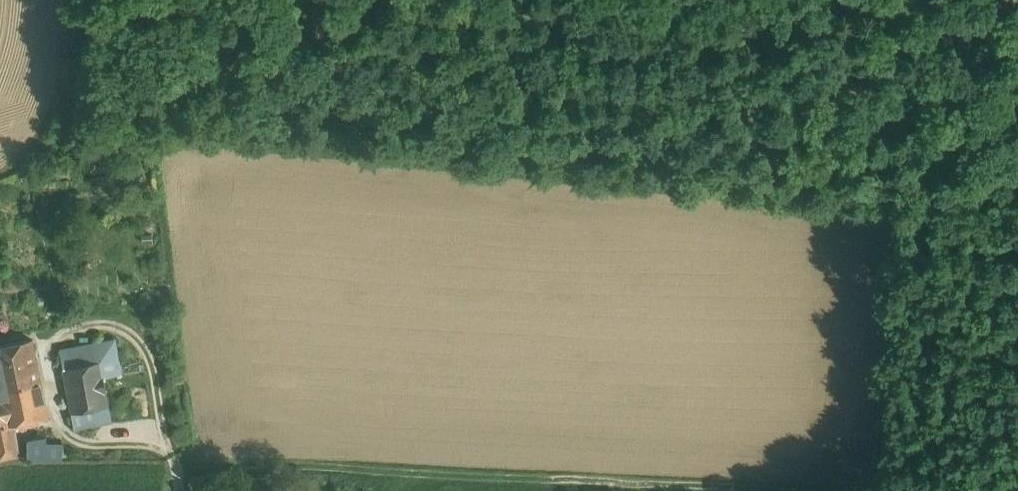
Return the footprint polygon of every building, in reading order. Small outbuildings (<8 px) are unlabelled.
[(0,346),(0,397),(1,402),(6,426),(11,425),(48,418),(32,340),(0,346)] [(115,340),(60,351),(75,429),(112,423),(106,391),(104,377),(121,375),(115,340)] [(0,403),(0,460),(18,456),(11,425),(6,426),(1,402),(0,403)] [(46,437),(27,440),(27,460),(63,461),(63,443),(46,443),(46,437)]
